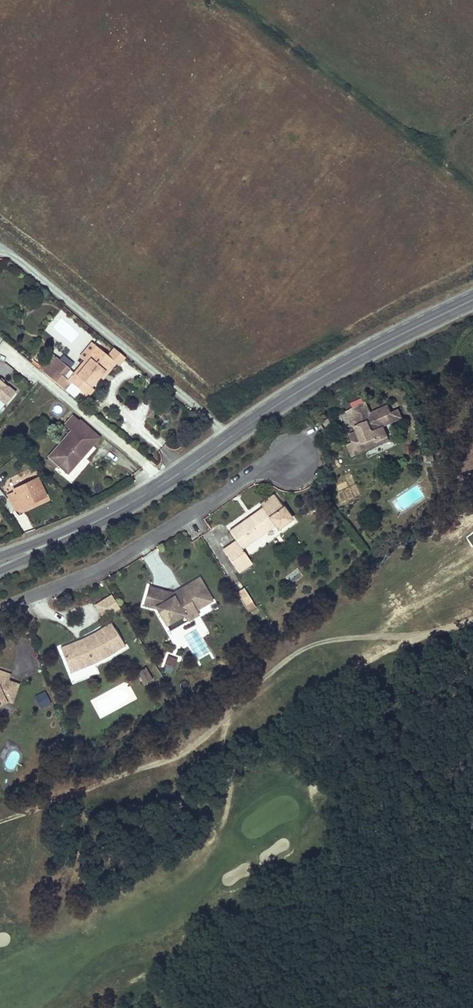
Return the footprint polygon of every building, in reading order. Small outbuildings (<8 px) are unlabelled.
[(52,355),(45,363),(50,368),(45,374),(66,391),(72,384),(87,396),(93,390),(90,387),(99,377),(113,360),(108,356),(92,343),(80,357),(84,361),(74,373),(52,355)] [(113,360),(99,377),(102,379),(115,362),(118,365),(125,357),(114,348),(108,356),(113,360)] [(6,375),(9,366),(0,363),(0,373),(6,375)] [(45,363),(39,370),(45,374),(50,368),(45,363)] [(6,404),(17,392),(10,386),(0,378),(0,399),(6,404)] [(348,456),(364,449),(360,442),(372,437),(373,441),(384,436),(382,430),(401,421),(396,410),(388,414),(385,407),(368,414),(363,403),(348,409),(355,426),(351,428),(353,433),(346,436),(349,444),(344,447),(348,456)] [(54,468),(58,465),(60,462),(70,470),(98,438),(73,415),(65,425),(71,431),(46,460),(54,468)] [(384,436),(373,441),(372,437),(360,442),(364,449),(386,440),(384,436)] [(60,462),(58,465),(67,473),(70,470),(60,462)] [(14,510),(22,507),(31,502),(46,496),(37,479),(16,488),(14,485),(5,490),(14,510)] [(262,509),(228,531),(235,541),(221,550),(236,572),(249,563),(240,549),(273,526),(276,530),(289,520),(272,496),(259,505),(262,509)] [(31,502),(22,507),(24,512),(33,508),(31,502)] [(156,610),(165,626),(183,616),(186,622),(198,616),(195,611),(210,601),(197,580),(184,588),(186,591),(182,594),(184,596),(174,602),(170,597),(169,594),(148,588),(143,606),(156,610)] [(255,607),(242,587),(234,591),(247,613),(255,607)] [(184,588),(170,597),(174,602),(184,596),(182,594),(186,591),(184,588)] [(111,596),(99,603),(107,617),(119,610),(111,596)] [(202,615),(218,606),(215,600),(199,609),(202,615)] [(103,620),(107,617),(99,603),(94,606),(103,620)] [(183,616),(165,626),(169,633),(186,622),(183,616)] [(69,649),(62,652),(65,659),(75,655),(80,669),(94,664),(92,659),(102,654),(113,648),(115,652),(125,646),(111,623),(101,629),(103,633),(97,637),(94,633),(80,639),(82,642),(78,644),(76,641),(68,645),(69,649)] [(92,659),(94,664),(106,658),(115,652),(113,648),(102,654),(92,659)] [(175,666),(178,658),(168,654),(164,662),(175,666)] [(75,655),(65,659),(70,673),(80,669),(75,655)] [(150,680),(143,668),(135,673),(143,685),(150,680)] [(10,682),(12,675),(0,670),(0,678),(10,682)] [(4,700),(9,702),(13,700),(17,689),(15,684),(10,682),(0,678),(0,702),(4,700)] [(35,696),(41,706),(47,702),(42,693),(35,696)]
